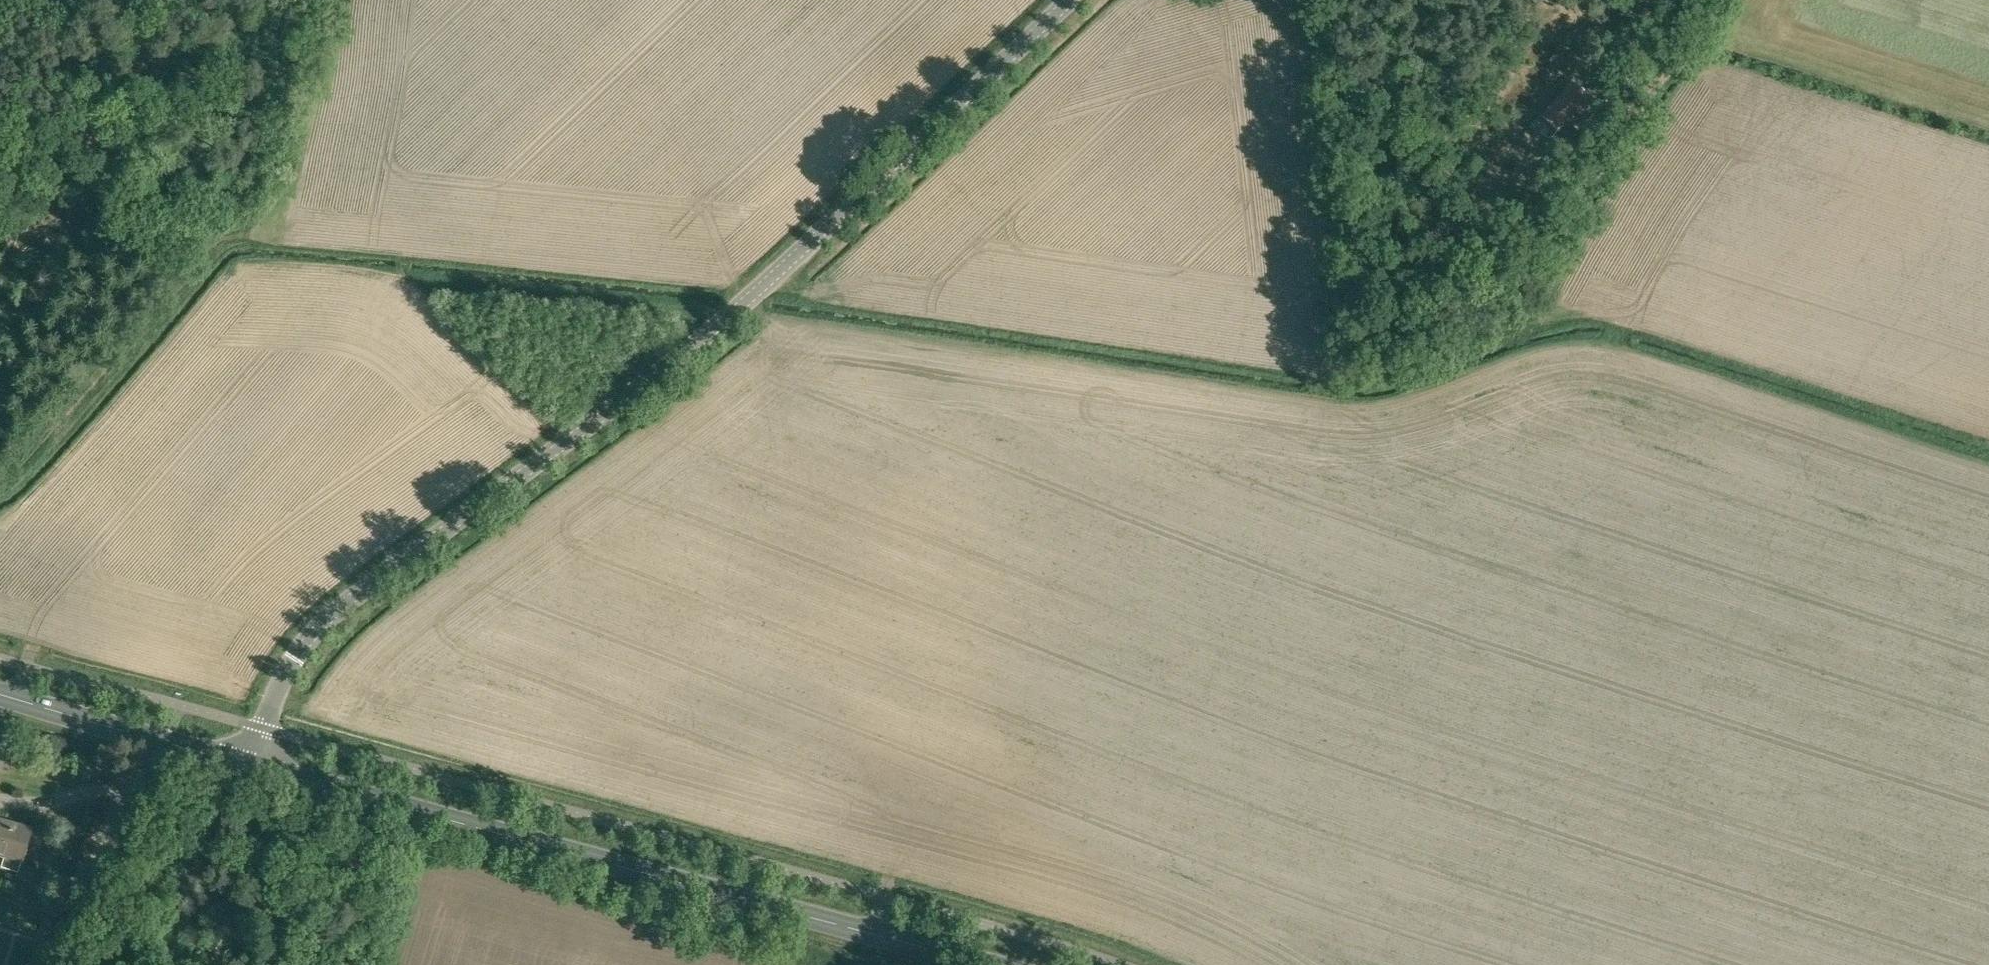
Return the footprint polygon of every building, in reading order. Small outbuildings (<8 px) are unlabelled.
[(1581,134),(1567,121),(1575,111),(1587,121),(1601,106),(1573,81),(1543,115),(1559,129),(1574,142),(1581,134)] [(4,855),(0,867),(19,873),(32,829),(12,823),(11,826),(0,822),(0,854),(4,855)] [(292,962),(259,956),(258,964),(291,964),(292,962)]
